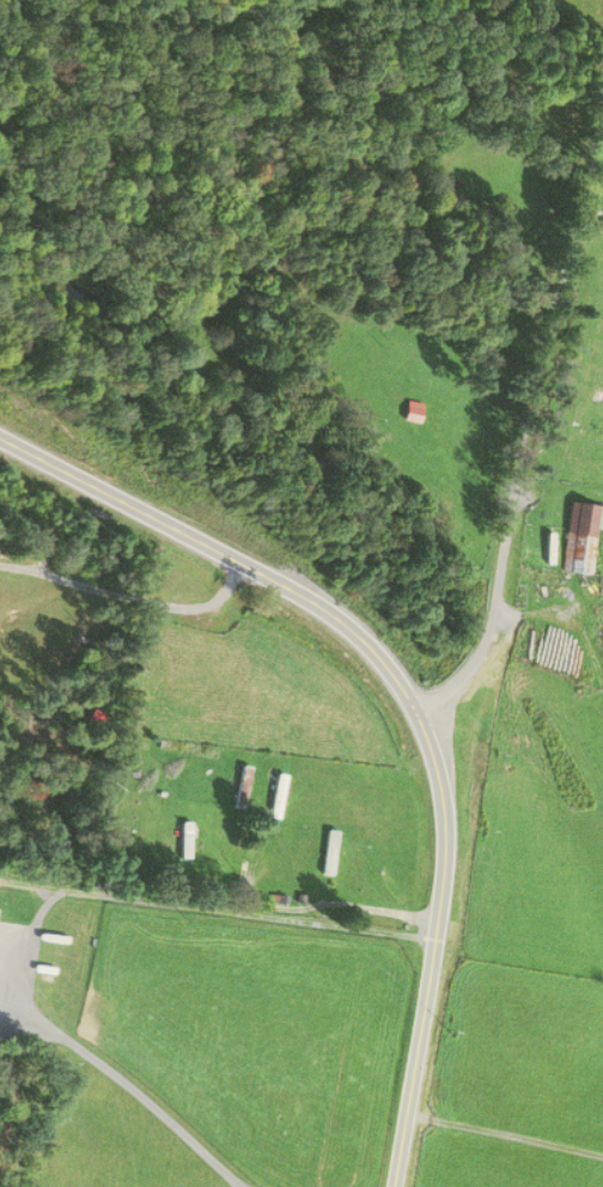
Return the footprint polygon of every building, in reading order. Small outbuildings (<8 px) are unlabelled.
[(420,423),(425,404),(409,400),(404,420),(420,423)] [(595,574),(602,503),(571,500),(564,571),(595,574)] [(252,767),(239,765),(233,808),(246,810),(252,767)] [(268,817),(279,819),(288,775),(277,773),(268,817)]
